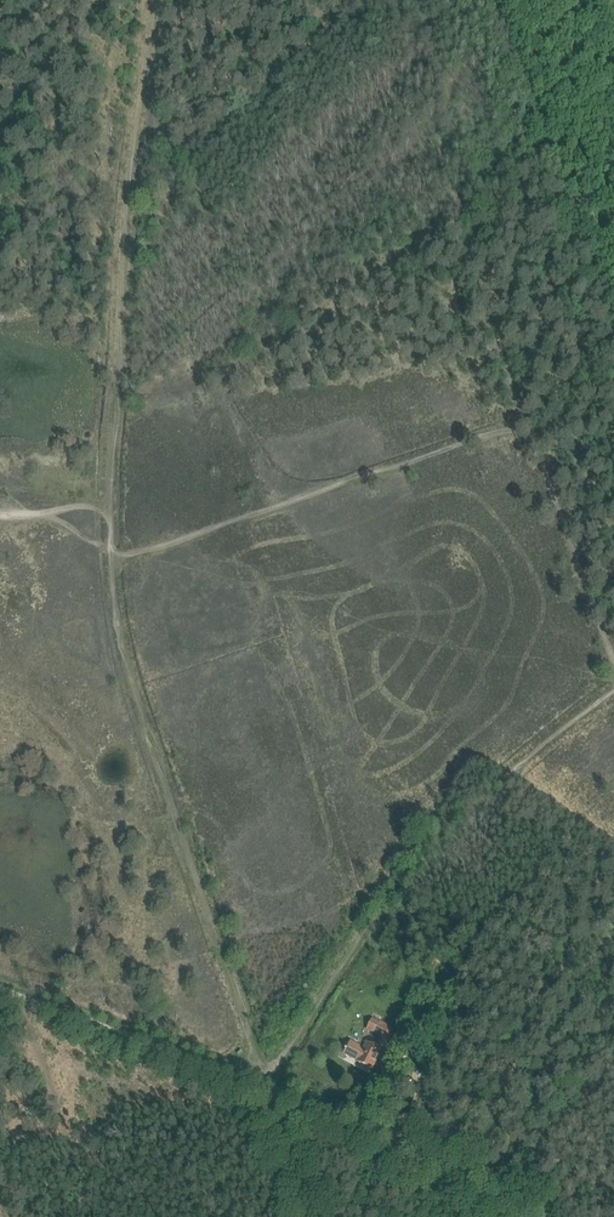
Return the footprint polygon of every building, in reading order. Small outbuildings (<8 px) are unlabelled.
[(432,971),(438,963),(432,958),(426,965),(432,971)] [(347,1049),(344,1054),(357,1061),(356,1061),(372,1070),(389,1039),(387,1038),(393,1028),(374,1018),(367,1030),(382,1037),(376,1047),(367,1042),(363,1048),(351,1041),(348,1047),(347,1046),(346,1048),(347,1049)]
